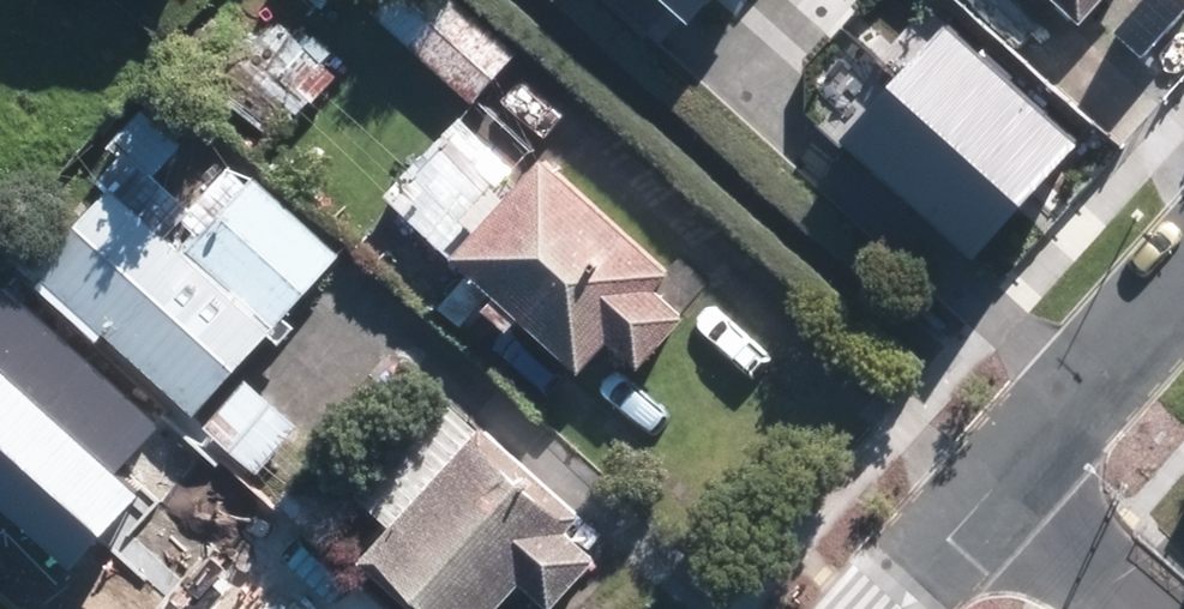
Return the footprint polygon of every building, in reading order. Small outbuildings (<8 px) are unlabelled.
[(318,9),(326,0),(308,0),(318,9)] [(685,24),(708,0),(660,0),(685,24)] [(1083,20),(1101,0),(1061,0),(1083,20)] [(335,70),(275,15),(211,84),(272,140),(335,70)] [(1068,147),(942,30),(842,138),(968,254),(1068,147)] [(105,176),(116,186),(42,263),(51,272),(43,280),(102,336),(111,327),(198,410),(349,253),(261,169),(252,178),(235,162),(196,204),(161,170),(187,143),(161,118),(105,176)] [(679,262),(552,147),(455,253),(583,368),(613,335),(644,363),(691,312),(660,284),(679,262)] [(74,570),(136,499),(112,478),(157,427),(0,290),(0,505),(74,570)] [(302,424),(252,376),(206,424),(256,471),(302,424)] [(484,422),(451,392),(363,490),(396,520),(484,422)] [(584,510),(484,422),(396,520),(362,558),(420,608),(499,608),(523,581),(555,608),(556,608),(603,556),(570,526),(584,510)]
